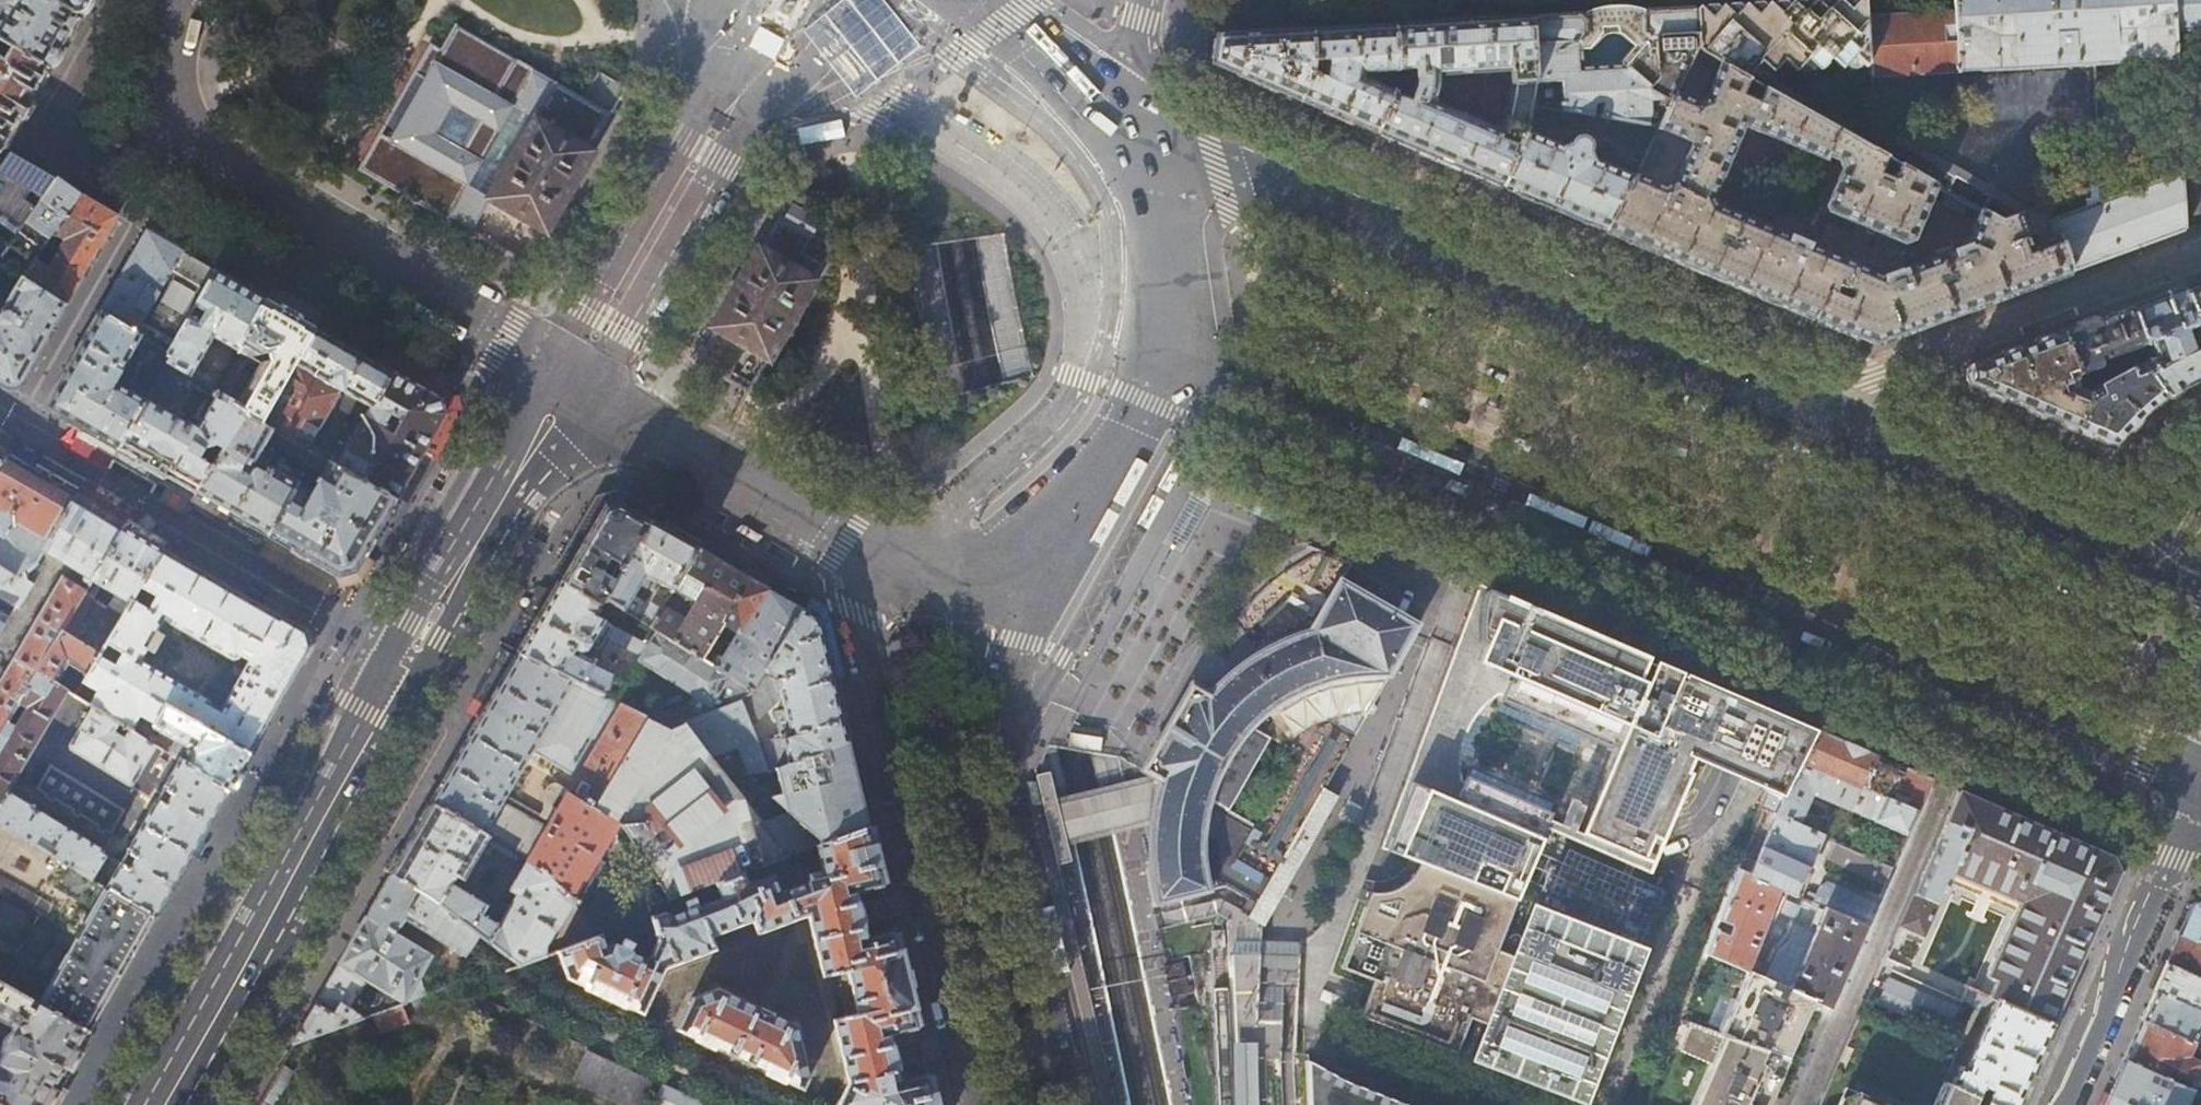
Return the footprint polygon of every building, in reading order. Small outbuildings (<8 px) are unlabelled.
[(3,4),(3,5),(5,7),(6,8),(2,14),(0,14),(0,40),(13,47),(50,69),(57,56),(90,0),(5,0),(3,4)] [(811,0),(771,0),(762,15),(792,32),(811,0)] [(1695,8),(1697,42),(1694,48),(1703,54),(1745,77),(1755,59),(1770,67),(1778,53),(1792,60),(1800,46),(1814,54),(1822,40),(1837,47),(1813,90),(1809,87),(1798,107),(1876,151),(1875,133),(1871,75),(1867,17),(1867,0),(1857,0),(1850,8),(1840,0),(1835,0),(1834,0),(1826,10),(1816,1),(1815,0),(1813,0),(1812,1),(1806,11),(1794,2),(1790,0),(1788,3),(1780,12),(1770,4),(1767,1),(1765,4),(1756,14),(1747,5),(1744,3),(1742,5),(1733,15),(1723,6),(1721,4),(1718,7),(1710,16),(1701,8),(1698,5),(1697,8),(1695,8)] [(1871,75),(1885,75),(2176,58),(2174,29),(2200,28),(2200,0),(1953,0),(1954,11),(1867,17),(1871,75)] [(1674,92),(1694,48),(1697,42),(1695,8),(1684,9),(1620,13),(1556,16),(1531,18),(1533,48),(1533,58),(1536,104),(1574,110),(1618,117),(1659,124),(1674,92)] [(1398,70),(1417,69),(1417,82),(1410,99),(1394,93),(1376,132),(1454,165),(1502,186),(1514,157),(1498,151),(1502,142),(1517,148),(1525,130),(1536,104),(1533,58),(1516,59),(1516,50),(1533,48),(1531,18),(1478,21),(1394,26),(1398,70)] [(1343,29),(1312,31),(1313,61),(1330,60),(1330,64),(1329,73),(1326,78),(1313,73),(1299,100),(1343,119),(1374,132),(1376,132),(1394,93),(1394,91),(1364,78),(1365,73),(1398,70),(1394,26),(1343,29)] [(1313,61),(1312,31),(1285,32),(1217,36),(1212,63),(1299,100),(1313,73),(1313,61)] [(361,169),(460,227),(469,232),(479,215),(488,200),(542,232),(546,234),(597,148),(593,145),(611,114),(607,111),(584,98),(530,67),(475,61),(431,44),(361,169)] [(4,148),(27,109),(50,69),(13,47),(5,61),(0,58),(0,149),(1,147),(4,148)] [(1696,100),(1674,92),(1659,124),(1642,160),(1653,164),(1668,130),(1690,139),(1672,181),(1666,183),(1637,171),(1634,176),(1634,177),(1632,176),(1604,229),(1700,269),(1789,307),(1873,343),(1880,340),(1943,317),(1957,312),(2069,271),(2056,235),(2031,244),(2019,212),(1997,220),(1982,211),(1979,209),(1963,245),(1900,268),(1898,264),(1893,265),(1892,263),(1880,267),(1882,274),(1881,274),(1809,244),(1714,204),(1711,197),(1742,124),(1824,158),(1827,152),(1840,158),(1841,168),(1823,209),(1886,235),(1884,242),(1891,245),(1894,238),(1901,241),(1908,260),(1916,257),(1910,240),(1912,239),(1934,184),(1900,165),(1894,179),(1879,172),(1884,156),(1876,151),(1798,107),(1745,77),(1703,54),(1700,61),(1715,69),(1703,98),(1696,100)] [(1885,139),(1888,133),(1885,75),(1871,75),(1875,133),(1885,139)] [(1615,130),(1618,117),(1574,110),(1572,122),(1593,126),(1594,122),(1599,123),(1599,127),(1615,130)] [(1562,146),(1525,130),(1517,148),(1514,157),(1502,186),(1559,210),(1604,229),(1632,176),(1634,177),(1634,176),(1590,158),(1588,152),(1589,148),(1588,143),(1586,140),(1583,138),(1580,137),(1575,137),(1572,139),(1568,143),(1562,146)] [(1968,203),(1979,209),(1982,211),(1995,188),(1985,182),(1983,187),(1950,169),(1953,164),(1932,152),(1930,156),(1917,149),(1919,145),(1898,133),(1895,137),(1888,133),(1885,139),(1875,133),(1876,151),(1884,156),(1900,165),(1934,184),(1947,191),(1968,203)] [(55,178),(44,171),(11,152),(4,148),(1,147),(0,149),(0,259),(55,178)] [(2050,219),(2056,235),(2069,271),(2111,256),(2151,241),(2184,229),(2180,173),(2050,219)] [(55,178),(0,259),(0,277),(16,287),(22,278),(35,260),(53,234),(82,194),(74,189),(64,184),(55,178)] [(1968,203),(1947,191),(1942,203),(1963,213),(1968,203)] [(82,194),(53,234),(62,239),(63,241),(63,244),(49,268),(35,260),(22,278),(66,305),(91,261),(118,215),(107,208),(82,194)] [(817,226),(820,220),(793,205),(790,209),(785,207),(782,213),(787,216),(783,222),(810,238),(814,231),(818,234),(822,228),(817,226)] [(113,289),(101,311),(136,332),(185,253),(165,241),(147,231),(113,289)] [(743,345),(769,360),(816,279),(821,282),(829,267),(771,233),(767,240),(761,248),(757,246),(735,283),(711,326),(715,328),(743,345)] [(198,260),(185,253),(136,332),(150,340),(160,346),(168,351),(214,270),(198,260)] [(240,284),(214,270),(168,351),(172,354),(168,362),(214,390),(218,382),(195,369),(214,337),(237,351),(266,299),(240,284)] [(16,287),(0,314),(0,382),(7,385),(11,387),(12,387),(17,386),(19,384),(24,379),(40,351),(66,305),(22,278),(16,287)] [(2185,292),(2193,313),(2189,314),(2194,326),(2200,344),(2200,286),(2194,289),(2185,292)] [(2130,307),(2145,344),(2150,342),(2155,356),(2150,359),(2154,370),(2148,374),(2165,398),(2176,391),(2186,385),(2190,383),(2198,379),(2200,378),(2200,348),(2192,352),(2183,329),(2194,326),(2189,314),(2193,313),(2185,292),(2183,287),(2163,295),(2130,307)] [(271,302),(266,299),(237,351),(260,365),(237,403),(248,410),(246,414),(261,423),(296,364),(317,329),(271,302)] [(2121,310),(2061,332),(2076,375),(2097,367),(2100,365),(2101,360),(2145,344),(2130,307),(2121,310)] [(613,313),(614,312),(613,311),(613,310),(612,309),(611,308),(610,308),(609,308),(608,308),(607,308),(606,309),(605,310),(605,311),(605,312),(605,313),(605,314),(606,315),(607,316),(608,317),(609,317),(610,317),(611,316),(612,315),(613,314),(613,313)] [(150,340),(136,332),(101,311),(45,407),(75,424),(119,449),(168,362),(172,354),(168,351),(160,346),(155,355),(148,351),(128,389),(115,381),(138,339),(147,345),(150,340)] [(743,345),(715,328),(705,345),(696,362),(726,380),(741,350),(743,345)] [(328,335),(317,329),(296,364),(371,406),(338,467),(396,500),(421,457),(445,415),(441,400),(371,359),(328,335)] [(600,337),(600,336),(600,335),(599,334),(599,333),(598,332),(597,332),(596,332),(594,332),(593,332),(592,333),(592,334),(591,335),(591,336),(591,337),(592,338),(592,339),(593,340),(594,341),(595,341),(597,341),(598,340),(599,339),(600,337)] [(2071,377),(2076,375),(2061,332),(2036,341),(1994,356),(1967,366),(1967,374),(1967,383),(2023,407),(2076,429),(2087,397),(2085,391),(2084,390),(2075,386),(2071,377)] [(885,341),(887,364),(910,362),(908,339),(885,341)] [(726,380),(738,387),(753,382),(765,363),(741,350),(726,380)] [(2133,365),(2085,391),(2087,397),(2076,429),(2114,445),(2123,435),(2136,421),(2146,413),(2155,406),(2165,398),(2148,374),(2154,370),(2150,359),(2133,365)] [(248,410),(237,403),(214,390),(168,362),(119,449),(170,479),(194,492),(246,414),(248,410)] [(371,406),(296,364),(261,423),(274,430),(285,436),(299,444),(338,467),(371,406)] [(274,430),(261,423),(246,414),(194,492),(228,512),(268,534),(296,485),(298,483),(288,478),(292,471),(291,469),(280,463),(279,463),(275,470),(272,469),(268,468),(265,473),(258,469),(256,470),(253,468),(274,430)] [(554,422),(554,420),(554,419),(553,417),(551,416),(550,416),(548,416),(547,417),(546,419),(545,420),(546,422),(547,423),(548,424),(550,425),(551,424),(553,423),(554,422)] [(293,455),(299,444),(285,436),(279,447),(293,455)] [(299,444),(293,455),(323,472),(310,493),(296,485),(268,534),(317,562),(339,575),(354,571),(368,547),(396,500),(338,467),(299,444)] [(0,465),(0,537),(3,539),(5,540),(8,532),(42,553),(43,551),(72,503),(77,494),(34,469),(8,453),(7,455),(0,465)] [(1223,477),(1203,468),(1191,496),(1211,504),(1218,488),(1223,477)] [(551,566),(566,574),(605,506),(613,504),(620,502),(625,505),(652,519),(658,507),(626,490),(601,497),(597,495),(551,566)] [(564,578),(562,582),(599,604),(603,598),(651,522),(653,519),(652,519),(625,505),(620,502),(613,504),(605,506),(566,574),(564,578)] [(73,504),(72,503),(43,551),(88,577),(81,588),(86,592),(92,582),(121,533),(120,532),(80,508),(73,504)] [(653,523),(651,522),(603,598),(649,627),(699,549),(698,548),(677,537),(668,531),(653,523)] [(124,527),(121,533),(92,582),(101,586),(114,594),(131,604),(133,600),(141,587),(164,550),(129,530),(124,527)] [(682,529),(677,537),(698,548),(702,540),(682,529)] [(23,571),(37,561),(42,553),(8,532),(5,540),(3,539),(0,548),(0,588),(23,571)] [(719,561),(699,549),(649,627),(656,631),(701,659),(723,624),(739,633),(767,589),(719,561)] [(173,555),(164,550),(141,587),(156,596),(148,609),(133,600),(131,604),(120,622),(152,640),(164,620),(232,659),(238,657),(240,654),(267,609),(200,570),(187,563),(173,555)] [(23,571),(0,588),(0,598),(14,607),(28,582),(29,575),(23,571)] [(39,672),(86,592),(81,588),(63,577),(16,659),(39,672)] [(1278,742),(1260,722),(1262,720),(1269,713),(1276,708),(1290,699),(1302,693),(1314,687),(1324,684),(1339,680),(1363,677),(1388,676),(1417,625),(1340,580),(1326,604),(1312,630),(1297,635),(1280,642),(1265,650),(1261,652),(1250,659),(1235,670),(1221,682),(1209,694),(1193,684),(1170,722),(1143,772),(1119,756),(1105,753),(1114,791),(1122,827),(1126,844),(1137,842),(1139,853),(1144,852),(1154,906),(1159,905),(1210,890),(1209,885),(1206,870),(1205,854),(1205,847),(1206,834),(1207,822),(1209,811),(1235,816),(1237,809),(1242,794),(1246,785),(1253,772),(1257,766),(1268,753),(1271,749),(1278,742)] [(89,607),(101,586),(92,582),(86,592),(39,672),(69,691),(75,695),(83,683),(99,656),(107,644),(120,622),(131,604),(114,594),(102,614),(89,607)] [(589,645),(597,650),(605,636),(643,656),(649,645),(648,645),(595,616),(601,606),(599,604),(562,582),(558,589),(555,594),(540,619),(520,654),(573,681),(615,701),(629,679),(575,653),(577,651),(579,652),(586,650),(589,645)] [(540,619),(555,594),(539,586),(525,611),(540,619)] [(781,596),(767,589),(739,633),(717,669),(753,692),(803,609),(781,596)] [(1709,683),(1656,661),(1654,665),(1645,661),(1646,657),(1528,607),(1485,589),(1482,599),(1462,655),(1515,677),(1512,683),(1509,682),(1501,701),(1612,749),(1614,745),(1621,748),(1584,833),(1587,834),(1594,819),(1597,821),(1612,825),(1619,826),(1631,826),(1639,824),(1647,822),(1654,819),(1662,814),(1673,804),(1682,791),(1686,782),(1695,758),(1739,777),(1770,790),(1770,791),(1784,798),(1818,730),(1766,708),(1709,683)] [(267,609),(240,654),(249,660),(219,713),(209,707),(211,704),(210,699),(197,692),(184,714),(251,753),(255,745),(297,669),(311,648),(306,632),(267,609)] [(819,618),(815,616),(803,609),(753,692),(742,702),(769,772),(848,740),(834,680),(820,621),(819,618)] [(0,611),(0,635),(11,617),(0,611)] [(141,660),(152,640),(120,622),(107,644),(122,653),(114,666),(99,656),(83,683),(98,692),(90,704),(92,706),(118,721),(130,729),(131,730),(141,714),(155,723),(166,704),(184,714),(197,692),(141,660)] [(656,631),(648,645),(649,645),(643,656),(640,661),(719,710),(742,702),(753,692),(717,669),(713,667),(705,662),(701,659),(656,631)] [(893,640),(887,646),(891,662),(899,665),(907,663),(901,638),(893,640)] [(482,719),(519,655),(503,646),(466,710),(482,719)] [(573,681),(520,654),(519,655),(482,719),(477,727),(439,793),(433,804),(483,834),(502,802),(532,751),(573,681)] [(709,655),(705,662),(713,667),(717,660),(709,655)] [(39,672),(16,659),(0,686),(0,738),(9,722),(20,704),(39,672)] [(1455,672),(1442,709),(1456,714),(1461,702),(1469,706),(1482,671),(1459,661),(1455,672)] [(39,672),(20,704),(27,708),(16,726),(9,722),(0,738),(0,751),(1,752),(0,755),(0,809),(10,793),(69,691),(39,672)] [(1324,790),(1388,676),(1363,677),(1339,680),(1324,684),(1314,687),(1302,693),(1290,699),(1276,708),(1269,713),(1262,720),(1260,722),(1278,742),(1271,749),(1268,753),(1257,766),(1253,772),(1246,785),(1242,794),(1237,809),(1235,816),(1209,811),(1207,822),(1206,834),(1205,847),(1205,854),(1206,870),(1209,885),(1210,890),(1228,884),(1276,909),(1338,798),(1324,790)] [(615,701),(573,681),(532,751),(576,778),(620,704),(615,701)] [(742,702),(719,710),(702,716),(686,722),(711,755),(740,745),(751,776),(757,774),(759,781),(764,785),(779,782),(783,795),(771,797),(789,813),(762,820),(789,856),(820,845),(869,827),(859,787),(848,740),(769,772),(742,702)] [(251,753),(184,714),(166,704),(155,723),(146,739),(151,742),(158,730),(176,741),(170,753),(180,760),(229,790),(232,786),(251,753)] [(648,717),(620,704),(576,778),(568,790),(594,807),(648,717)] [(110,734),(118,721),(92,706),(69,745),(70,749),(151,798),(155,790),(161,793),(180,760),(170,753),(151,742),(146,739),(131,730),(130,729),(122,741),(120,742),(119,741),(119,739),(118,738),(116,737),(115,737),(114,736),(112,736),(111,737),(110,734)] [(669,728),(686,722),(702,716),(689,707),(661,717),(659,723),(669,728)] [(659,723),(648,717),(594,807),(619,823),(607,844),(619,852),(632,843),(669,900),(717,883),(746,872),(789,856),(762,820),(711,755),(686,722),(669,728),(659,723)] [(1448,735),(1435,730),(1431,740),(1417,776),(1440,787),(1453,752),(1444,748),(1448,735)] [(1853,812),(1877,756),(1848,743),(1818,730),(1784,798),(1770,791),(1763,809),(1777,816),(1798,825),(1812,794),(1853,812)] [(1903,767),(1877,756),(1853,812),(1907,835),(1931,779),(1903,767)] [(196,848),(229,790),(180,760),(161,793),(121,861),(106,887),(156,918),(196,848)] [(98,828),(106,833),(108,830),(113,833),(126,810),(52,764),(38,787),(48,793),(46,797),(54,802),(56,799),(74,809),(72,812),(80,817),(82,814),(100,825),(98,828)] [(1050,772),(1037,775),(1058,863),(1072,861),(1067,841),(1058,804),(1050,772)] [(1418,865),(1416,872),(1413,878),(1409,884),(1399,891),(1387,894),(1375,894),(1370,892),(1342,968),(1376,980),(1362,1016),(1462,1054),(1479,1013),(1495,1020),(1518,961),(1495,953),(1519,894),(1523,896),(1549,835),(1546,833),(1554,814),(1471,778),(1462,797),(1466,798),(1463,804),(1415,784),(1413,790),(1393,846),(1389,855),(1418,865)] [(619,823),(594,807),(568,790),(568,792),(559,786),(549,804),(557,809),(527,860),(528,861),(574,904),(592,922),(602,933),(611,930),(623,931),(593,900),(579,891),(607,844),(619,823)] [(1114,791),(1058,804),(1067,841),(1122,827),(1114,791)] [(0,809),(0,823),(106,887),(121,861),(105,852),(104,850),(103,849),(10,793),(0,809)] [(2018,902),(1988,971),(1980,967),(1971,988),(2051,1022),(2064,992),(2099,914),(2107,896),(2118,872),(2112,857),(2040,826),(1962,793),(1938,845),(1902,926),(1923,934),(1950,872),(2018,902)] [(518,811),(502,802),(483,834),(520,856),(527,844),(525,839),(508,829),(518,811)] [(483,834),(433,804),(408,845),(391,874),(429,895),(479,933),(492,943),(502,925),(500,925),(483,914),(488,905),(449,883),(455,874),(464,879),(481,851),(490,856),(495,849),(516,861),(521,860),(522,857),(520,856),(483,834)] [(1823,835),(1798,825),(1777,816),(1768,837),(1763,835),(1760,840),(1765,842),(1756,863),(1744,858),(1739,871),(1780,889),(1796,896),(1823,835)] [(0,823),(0,980),(90,1031),(151,926),(156,918),(106,887),(0,823)] [(869,827),(820,845),(827,879),(782,892),(775,875),(751,884),(746,872),(717,883),(723,898),(702,907),(713,936),(755,921),(760,934),(810,917),(824,978),(838,974),(848,1017),(910,1000),(894,930),(868,936),(863,913),(858,891),(883,885),(875,852),(869,827)] [(1832,849),(1889,874),(1893,866),(1835,841),(1832,849)] [(574,904),(528,861),(511,890),(518,894),(500,925),(502,925),(492,943),(520,965),(542,957),(556,931),(558,932),(574,904)] [(1825,908),(1815,932),(1795,924),(1789,940),(1778,949),(1770,967),(1759,961),(1750,963),(1780,889),(1739,871),(1727,900),(1720,919),(1734,925),(1729,936),(1716,930),(1707,952),(1815,999),(1824,1003),(1831,1006),(1843,979),(1866,926),(1825,908)] [(368,916),(397,933),(406,919),(466,956),(479,933),(429,895),(391,874),(371,911),(368,916)] [(1805,899),(1825,908),(1866,926),(1875,905),(1829,885),(1819,888),(1816,895),(1809,892),(1805,899)] [(1495,953),(1518,961),(1495,1020),(1479,1013),(1462,1054),(1579,1101),(1641,942),(1523,896),(1519,894),(1495,953)] [(2180,934),(2185,924),(2194,904),(2200,902),(2200,894),(2190,897),(2174,931),(2180,934)] [(2180,935),(2200,944),(2200,902),(2194,904),(2185,924),(2180,934),(2180,935)] [(664,913),(652,919),(657,934),(653,933),(655,940),(646,960),(662,969),(717,950),(713,936),(702,907),(672,916),(664,913)] [(397,933),(368,916),(344,954),(426,995),(421,978),(435,956),(397,933)] [(640,926),(639,932),(653,933),(657,934),(652,919),(644,920),(640,926)] [(602,933),(592,922),(584,930),(589,939),(600,934),(602,933)] [(600,934),(589,939),(555,951),(563,979),(641,1015),(662,969),(646,960),(611,944),(603,946),(600,934)] [(2167,963),(2200,978),(2200,944),(2180,935),(2178,938),(2167,963)] [(1815,999),(1707,952),(1679,1025),(1690,1029),(1787,1061),(1814,1001),(1815,999)] [(337,997),(365,1017),(374,1014),(402,1003),(426,995),(344,954),(317,1001),(330,1010),(337,997)] [(2167,963),(2157,987),(2155,991),(2200,1012),(2200,978),(2167,963)] [(1168,972),(1172,993),(1178,992),(1195,989),(1193,984),(1188,985),(1185,969),(1172,971),(1168,972)] [(0,980),(0,1018),(12,1025),(17,1034),(15,1035),(12,1037),(10,1039),(9,1041),(8,1043),(7,1047),(7,1050),(1,1061),(0,1061),(0,1104),(1,1104),(47,1104),(62,1079),(90,1031),(0,980)] [(2051,1022),(1971,988),(1967,986),(1962,999),(1977,1006),(1982,1008),(1990,1011),(1965,1068),(1952,1062),(1944,1081),(2000,1104),(2016,1104),(2032,1067),(2051,1022)] [(676,1031),(804,1091),(809,1080),(796,1026),(717,989),(692,998),(676,1031)] [(2200,1035),(2200,1012),(2155,991),(2144,1016),(2142,1020),(2192,1042),(2196,1033),(2200,1035)] [(1920,1020),(1949,1031),(1959,1006),(1930,994),(1920,1020)] [(330,1010),(317,1001),(294,1042),(365,1017),(337,997),(330,1010)] [(848,1017),(834,1021),(848,1084),(839,1104),(935,1104),(927,1072),(902,1079),(897,1057),(892,1034),(917,1028),(910,1000),(848,1017)] [(402,1003),(374,1014),(380,1032),(408,1021),(402,1003)] [(2192,1042),(2142,1020),(2134,1038),(2125,1060),(2189,1089),(2193,1091),(2200,1074),(2195,1072),(2200,1058),(2200,1046),(2192,1042)] [(1787,1061),(1690,1029),(1681,1052),(1712,1067),(1695,1104),(1768,1104),(1772,1096),(1787,1061)] [(630,1104),(636,1104),(647,1082),(587,1056),(576,1081),(630,1104)] [(1310,1060),(1312,1104),(1407,1104),(1349,1082),(1310,1060)] [(2189,1089),(2125,1060),(2123,1064),(2110,1094),(2136,1104),(2183,1104),(2189,1089)] [(1944,1081),(1933,1104),(2000,1104),(1944,1081)] [(279,1089),(270,1084),(259,1104),(269,1104),(279,1089)] [(662,1087),(654,1104),(702,1104),(662,1087)] [(1885,1104),(1847,1087),(1839,1104),(1885,1104)] [(2110,1094),(2105,1104),(2136,1104),(2110,1094)]
